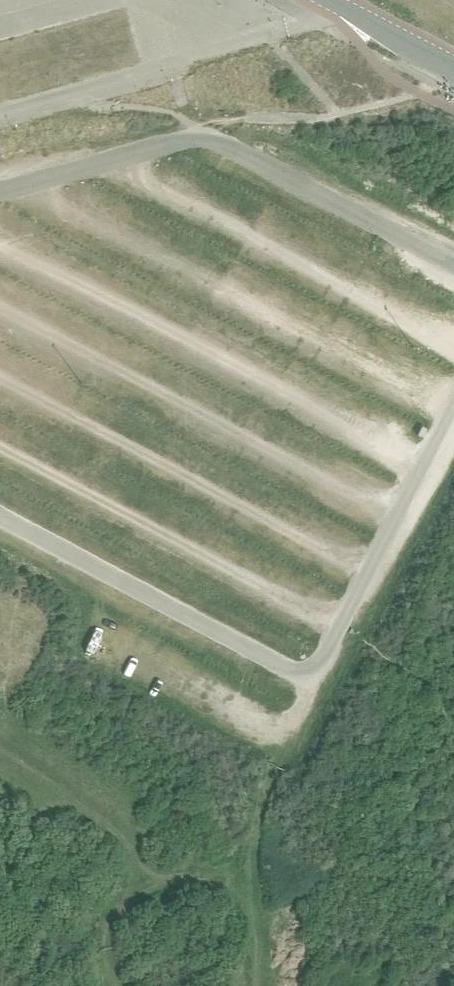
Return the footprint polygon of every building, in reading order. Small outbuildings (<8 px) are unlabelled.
[(425,429),(421,426),(416,435),(420,438),(425,429)]
